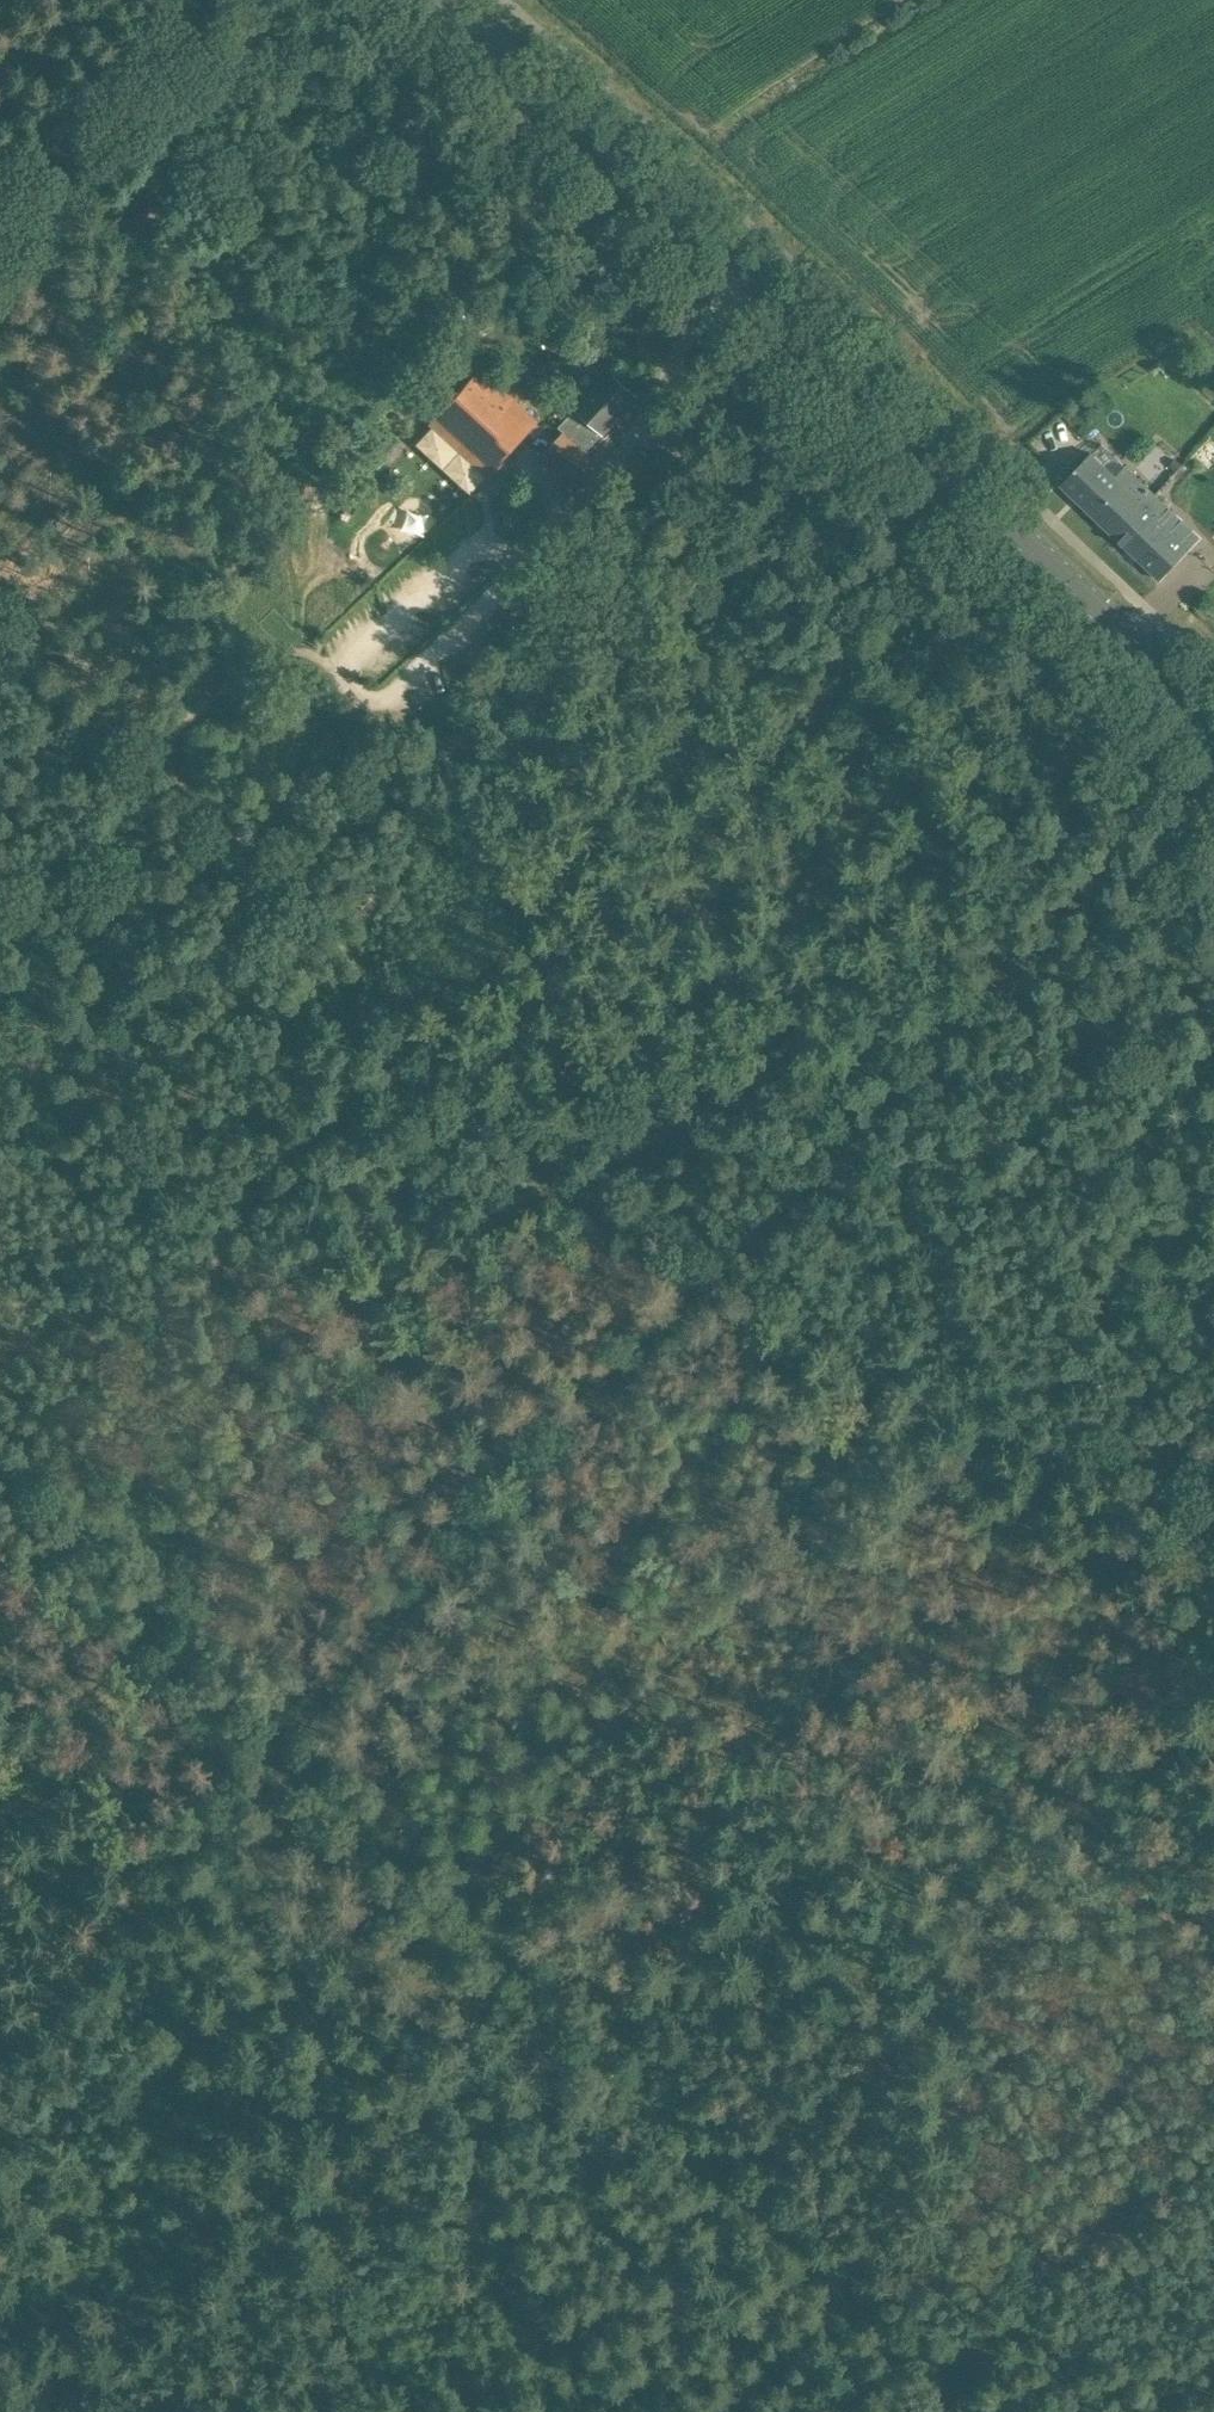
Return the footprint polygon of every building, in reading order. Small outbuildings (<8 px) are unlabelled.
[(605,435),(621,415),(638,397),(610,371),(576,408),(589,420),(571,440),(565,434),(546,455),(580,487),(599,467),(587,455),(605,435)] [(527,432),(470,380),(441,412),(497,464),(506,455),(527,432)] [(1161,579),(1177,562),(1200,538),(1124,466),(1114,476),(1090,453),(1061,484),(1161,579)] [(423,522),(422,501),(400,501),(401,523),(423,522)]
